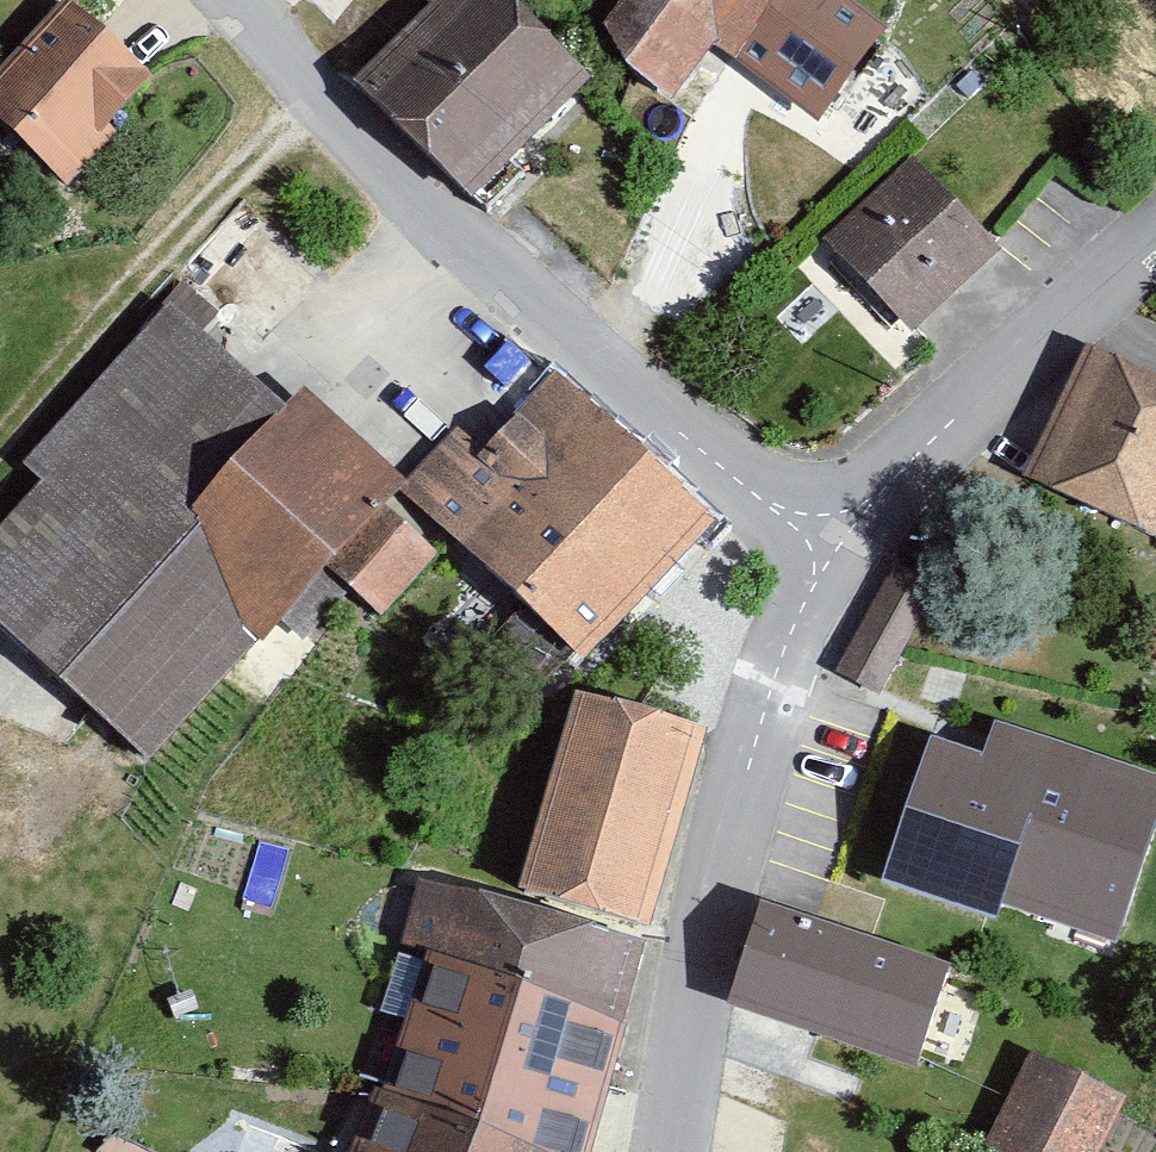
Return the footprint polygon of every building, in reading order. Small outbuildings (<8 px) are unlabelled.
[(328,0),(310,0),(319,9),(328,0)] [(471,196),(591,76),(513,0),(428,0),(429,1),(352,78),(471,196)] [(668,93),(709,35),(819,114),(884,24),(851,0),(619,0),(604,21),(623,61),(668,93)] [(0,73),(0,153),(63,210),(164,99),(61,6),(0,73)] [(914,158),(820,249),(915,346),(1009,255),(914,158)] [(187,298),(16,484),(34,509),(0,545),(0,649),(141,778),(394,506),(301,413),(278,431),(201,354),(223,330),(187,298)] [(1082,342),(1018,484),(1155,545),(1155,542),(1155,375),(1082,342)] [(728,554),(548,389),(478,467),(456,444),(394,506),(596,697),(728,554)] [(942,580),(900,557),(837,670),(879,693),(942,580)] [(932,735),(883,879),(997,917),(1002,903),(1117,942),(1155,828),(1155,772),(995,717),(983,752),(932,735)] [(723,764),(593,726),(518,888),(651,926),(723,764)] [(420,878),(402,943),(427,948),(395,1044),(406,1052),(394,1082),(375,1079),(374,1086),(547,1151),(591,1151),(646,939),(420,878)] [(952,964),(761,902),(728,1003),(919,1065),(952,964)] [(1031,1051),(985,1148),(992,1151),(1097,1151),(1124,1095),(1031,1051)] [(357,1136),(349,1151),(547,1151),(374,1086),(369,1101),(384,1107),(370,1141),(357,1136)]
